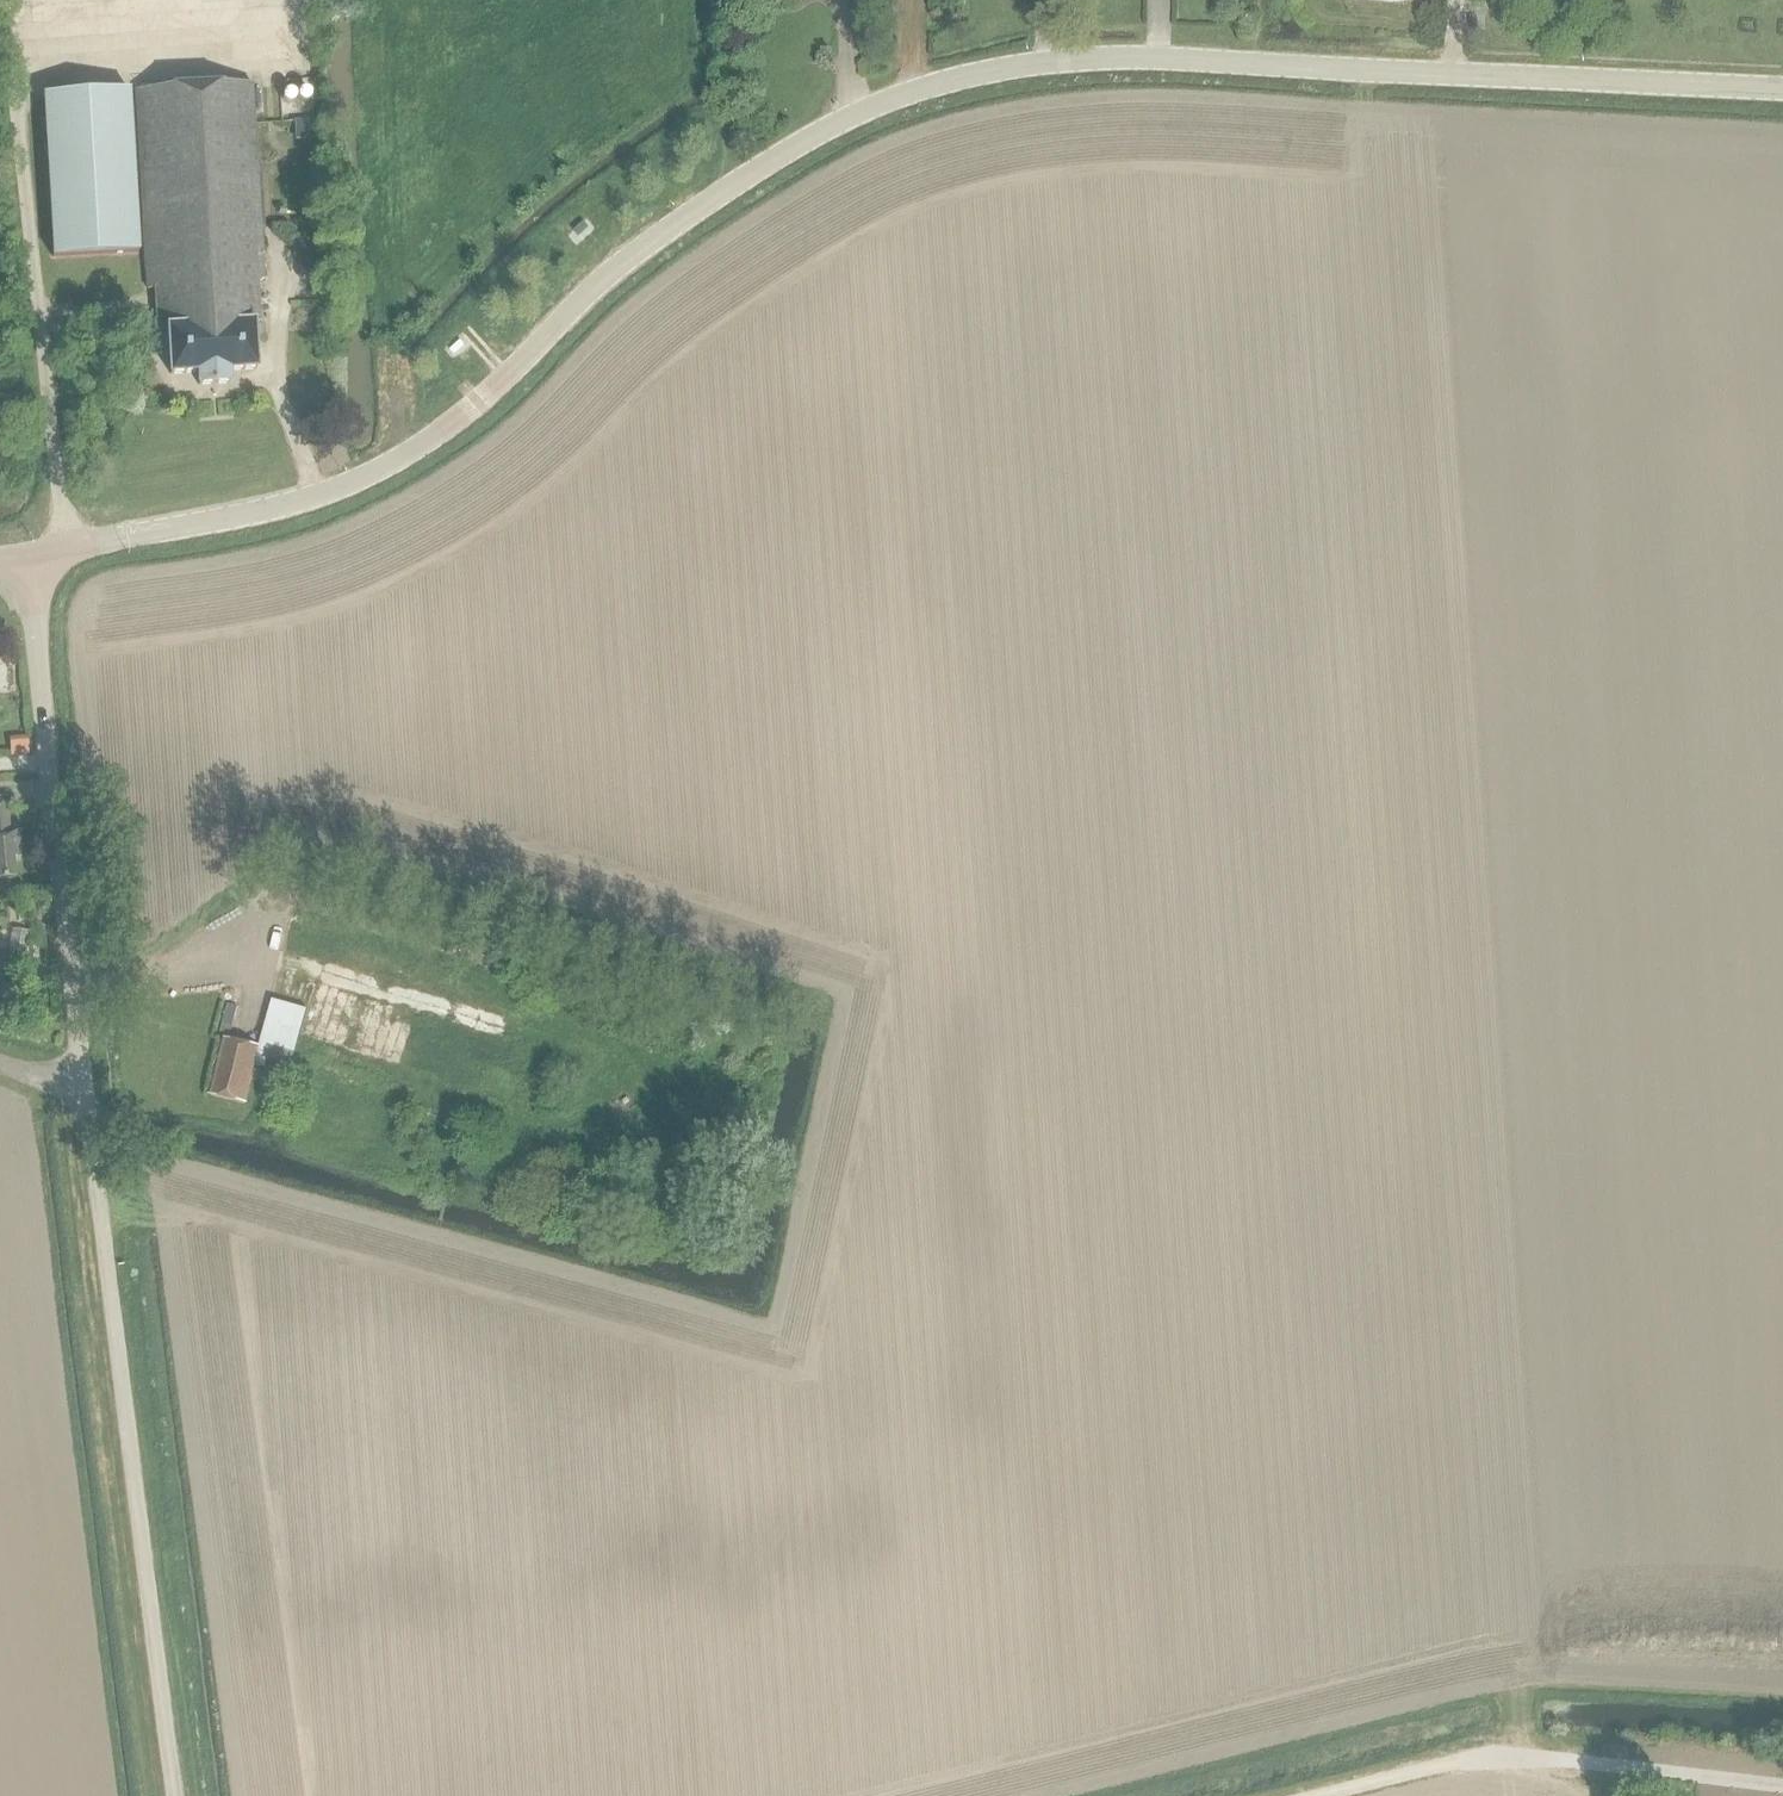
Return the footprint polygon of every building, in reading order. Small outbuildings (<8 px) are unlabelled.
[(306,114),(307,137),(326,136),(322,77),(290,80),(293,115),(306,114)] [(260,323),(258,284),(265,283),(252,83),(133,91),(145,289),(151,289),(154,328),(165,327),(168,376),(195,374),(196,388),(230,386),(230,373),(256,371),(253,324),(260,323)] [(51,258),(138,253),(128,90),(42,95),(51,258)] [(8,737),(8,757),(30,757),(29,737),(8,737)] [(20,857),(18,830),(9,831),(6,798),(0,798),(0,880),(15,878),(13,857),(20,857)] [(260,1048),(258,1057),(267,1059),(293,1066),(308,1010),(273,1001),(260,1048)] [(260,1048),(226,1040),(212,1096),(246,1104),(255,1067),(258,1057),(260,1048)] [(267,1059),(258,1057),(255,1067),(265,1069),(267,1059)]
